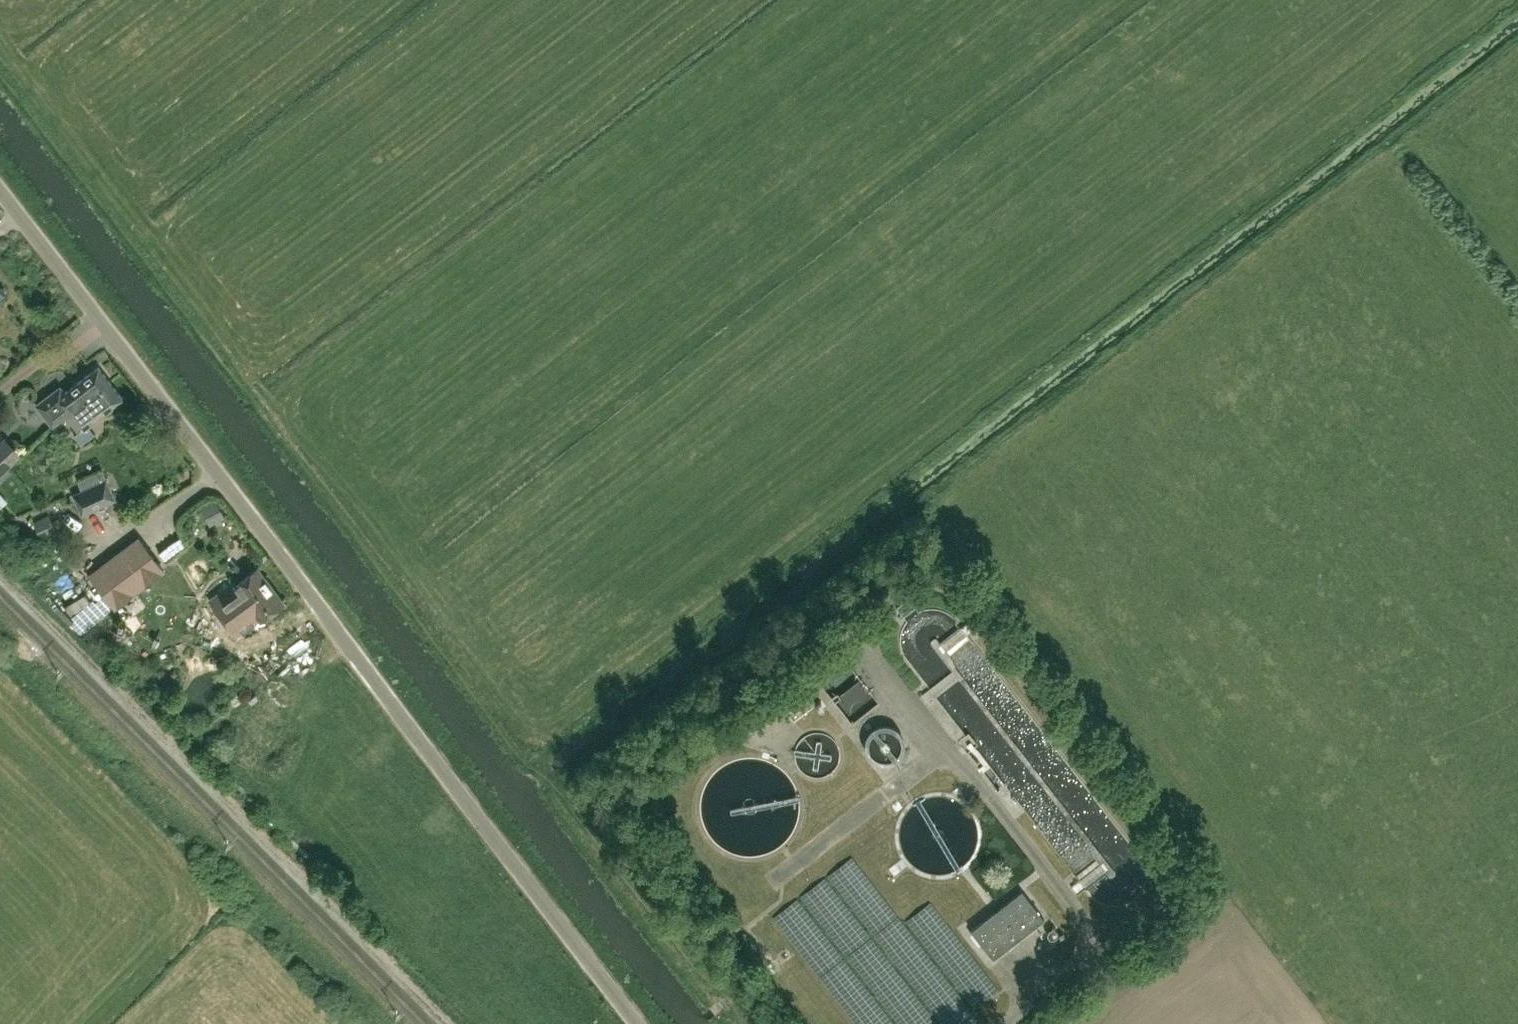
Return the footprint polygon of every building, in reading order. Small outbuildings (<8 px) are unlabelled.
[(67,415),(111,382),(99,366),(58,397),(53,391),(37,404),(53,425),(66,415),(67,415)] [(123,398),(111,382),(67,415),(79,431),(80,430),(88,424),(123,398)] [(0,440),(0,475),(22,456),(4,436),(0,440)] [(73,494),(83,514),(115,498),(106,478),(73,494)] [(47,522),(64,515),(60,507),(44,513),(47,522)] [(138,536),(88,574),(112,606),(133,591),(130,587),(160,566),(138,536)] [(261,620),(284,602),(258,568),(236,584),(234,582),(209,601),(237,638),(261,619),(261,620)] [(1022,890),(971,929),(993,958),(1044,918),(1022,890)]
